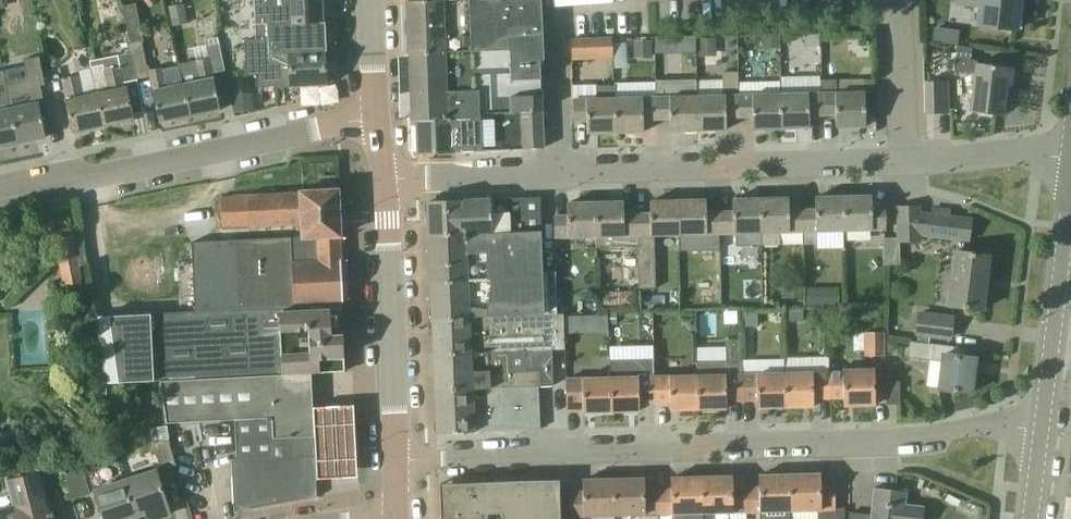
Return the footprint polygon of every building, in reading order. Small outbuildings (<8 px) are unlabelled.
[(9,6),(7,0),(0,0),(0,8),(9,6)] [(323,22),(322,0),(253,0),(255,39),(244,40),(282,39),(313,37),(323,36),(323,22)] [(542,35),(541,0),(423,0),(407,1),(409,53),(472,51),(509,48),(509,37),(542,35)] [(955,4),(977,7),(975,24),(1017,29),(1020,0),(956,0),(955,4)] [(128,29),(140,26),(135,3),(134,4),(123,6),(128,29)] [(188,23),(185,3),(169,6),(173,26),(188,23)] [(960,31),(935,27),(933,42),(958,46),(960,31)] [(539,59),(543,59),(542,35),(509,37),(509,48),(472,51),(409,53),(410,92),(422,91),(428,85),(457,84),(458,82),(540,79),(539,59)] [(326,84),(324,51),(323,36),(313,37),(282,39),(244,40),(246,75),(257,74),(257,87),(326,84)] [(571,38),(572,60),(613,58),(612,36),(571,38)] [(220,110),(212,72),(224,70),(217,37),(204,40),(206,45),(195,47),(197,59),(179,63),(183,83),(190,116),(220,110)] [(696,53),(695,37),(681,38),(682,53),(696,53)] [(698,37),(699,57),(716,56),(716,37),(698,37)] [(653,57),(652,39),(634,39),(634,57),(653,57)] [(147,66),(142,40),(130,42),(132,52),(138,78),(150,76),(159,122),(190,116),(183,83),(166,86),(162,67),(150,69),(149,66),(147,66)] [(957,46),(956,54),(953,72),(973,74),(971,89),(974,90),(971,111),(1000,115),(1000,116),(1003,116),(1003,113),(1002,113),(1005,84),(1010,84),(1012,68),(976,64),(977,60),(971,60),(971,56),(971,55),(972,47),(959,46),(957,46)] [(125,81),(138,78),(132,52),(119,55),(121,66),(102,70),(102,67),(92,69),(96,92),(103,125),(133,119),(125,81)] [(47,120),(40,85),(45,84),(39,56),(24,59),(27,76),(6,81),(5,81),(18,143),(45,137),(42,121),(47,120)] [(6,81),(3,70),(0,70),(0,146),(18,143),(5,81),(6,81)] [(740,117),(739,82),(738,82),(738,71),(723,72),(724,94),(697,95),(698,130),(726,129),(726,117),(740,117)] [(103,125),(96,92),(94,93),(93,89),(84,91),(81,74),(61,78),(72,131),(103,125)] [(864,93),(874,93),(874,78),(821,80),(822,115),(836,114),(836,127),(865,126),(864,93)] [(481,112),(542,110),(540,79),(458,82),(457,84),(428,85),(422,91),(410,92),(411,119),(417,119),(481,116),(481,112)] [(669,118),(670,131),(698,130),(697,95),(672,95),(672,80),(656,80),(656,95),(655,96),(656,119),(669,118)] [(809,115),(822,115),(821,80),(779,81),(780,128),(809,127),(809,115)] [(753,129),(780,128),(779,81),(739,82),(740,117),(752,116),(753,129)] [(939,110),(950,110),(949,81),(924,82),(925,112),(939,112),(939,110)] [(587,133),(615,132),(613,85),(595,86),(595,99),(573,99),(574,121),(587,121),(587,133)] [(656,119),(655,96),(615,97),(614,85),(613,85),(615,132),(643,131),(643,119),(656,119)] [(543,148),(542,126),(542,110),(481,112),(481,116),(417,119),(418,153),(543,148)] [(673,133),(673,143),(699,141),(698,131),(673,133)] [(818,231),(845,230),(844,196),(816,197),(816,209),(802,210),(803,231),(803,238),(803,245),(818,244),(818,231)] [(845,230),(886,229),(885,207),(872,208),(871,196),(844,196),(845,230)] [(486,199),(427,201),(428,236),(541,231),(540,197),(486,199)] [(748,236),(762,236),(761,198),(732,199),(733,211),(720,212),(721,244),(735,244),(735,234),(748,234),(748,236)] [(802,210),(789,210),(788,198),(761,198),(762,236),(762,245),(765,245),(765,250),(778,249),(777,244),(780,244),(780,232),(803,231),(802,210)] [(655,236),(678,235),(678,200),(650,201),(650,214),(636,214),(637,246),(637,257),(638,257),(639,288),(656,287),(655,236)] [(720,212),(706,212),(706,200),(678,200),(678,235),(720,234),(721,244),(720,212)] [(554,238),(596,237),(595,202),(567,203),(567,215),(554,216),(554,238)] [(637,246),(636,214),(623,214),(623,202),(595,202),(596,237),(596,247),(637,246)] [(963,252),(964,245),(965,239),(968,239),(971,220),(949,217),(949,211),(932,209),(931,215),(918,213),(918,207),(898,207),(899,237),(900,242),(921,241),(922,236),(958,240),(957,251),(953,250),(950,273),(943,272),(941,302),(946,302),(946,307),(983,310),(985,287),(983,285),(984,276),(986,275),(987,254),(963,252)] [(89,264),(86,248),(82,230),(70,233),(70,235),(55,237),(64,285),(83,282),(80,266),(89,264)] [(468,279),(555,276),(555,271),(542,272),(541,231),(428,236),(430,280),(468,279)] [(343,303),(340,236),(302,237),(235,240),(191,242),(195,311),(239,308),(341,303),(343,303)] [(900,264),(900,242),(899,237),(882,238),(883,264),(900,264)] [(432,318),(557,313),(555,276),(468,279),(430,280),(432,318)] [(784,282),(785,301),(804,300),(803,282),(784,282)] [(807,306),(823,305),(823,289),(823,288),(807,288),(807,306)] [(239,308),(195,311),(96,316),(106,383),(161,381),(311,373),(345,371),(341,303),(239,308)] [(789,321),(803,321),(803,309),(789,309),(789,321)] [(918,342),(928,343),(929,338),(952,341),(955,315),(918,310),(915,335),(919,336),(918,342)] [(727,312),(727,320),(737,320),(736,312),(727,312)] [(757,326),(757,312),(743,312),(744,326),(757,326)] [(432,318),(433,354),(527,351),(552,349),(565,349),(564,347),(564,333),(563,316),(563,314),(557,314),(557,313),(432,318)] [(608,322),(618,322),(618,313),(608,313),(608,322)] [(563,316),(564,333),(577,332),(576,315),(563,316)] [(864,332),(865,356),(885,355),(885,331),(864,332)] [(726,408),(726,401),(742,401),(741,373),(741,363),(740,363),(739,339),(725,339),(726,360),(697,361),(697,374),(698,409),(726,408)] [(965,348),(928,343),(918,342),(910,341),(908,356),(942,361),(939,388),(971,393),(976,358),(964,357),(965,348)] [(433,354),(435,389),(502,386),(538,386),(553,385),(552,349),(527,351),(433,354)] [(639,403),(654,403),(653,362),(610,363),(611,376),(610,376),(611,411),(639,411),(639,403)] [(698,409),(697,374),(655,375),(654,362),(653,362),(654,403),(670,402),(670,410),(698,409)] [(875,405),(874,383),(874,367),(843,368),(843,370),(830,370),(830,398),(844,398),(843,406),(875,405)] [(813,399),(830,398),(830,370),(785,371),(785,407),(813,406),(813,399)] [(785,407),(785,371),(741,373),(742,401),(757,400),(757,408),(785,407)] [(313,414),(311,373),(161,381),(167,422),(235,418),(238,458),(230,459),(234,512),(236,512),(236,511),(317,497),(316,486),(313,414)] [(583,412),(611,411),(610,376),(565,377),(566,411),(583,411),(583,412)] [(886,405),(900,404),(899,383),(885,383),(886,405)] [(540,429),(539,407),(538,386),(502,386),(435,389),(437,433),(540,429)] [(356,412),(313,414),(316,486),(359,484),(356,412)] [(153,443),(161,470),(176,466),(167,426),(156,427),(158,442),(153,443)] [(65,472),(73,499),(91,493),(82,467),(65,472)] [(163,493),(155,467),(123,478),(136,515),(145,511),(147,518),(154,518),(170,513),(163,493)] [(53,512),(53,511),(51,511),(40,471),(7,479),(13,504),(0,507),(0,518),(50,518),(50,516),(54,515),(53,512)] [(747,513),(791,512),(790,474),(759,475),(759,487),(746,487),(746,513),(747,513)] [(835,507),(835,485),(820,485),(820,474),(790,474),(791,512),(791,518),(844,518),(844,508),(835,508),(835,507)] [(746,513),(746,487),(732,488),(732,476),(701,477),(702,514),(706,514),(730,513),(746,513)] [(702,514),(701,477),(671,477),(671,489),(657,490),(658,518),(659,518),(658,515),(702,514)] [(136,515),(123,478),(93,488),(103,518),(122,518),(136,515)] [(644,490),(644,478),(613,479),(614,516),(640,515),(640,518),(658,518),(657,490),(644,490)] [(569,517),(614,516),(613,479),(583,480),(583,492),(569,492),(569,517)] [(560,502),(559,480),(517,481),(439,484),(441,518),(560,518),(560,502)] [(924,506),(906,504),(907,492),(874,487),(871,513),(850,512),(850,518),(923,518),(924,506)]
